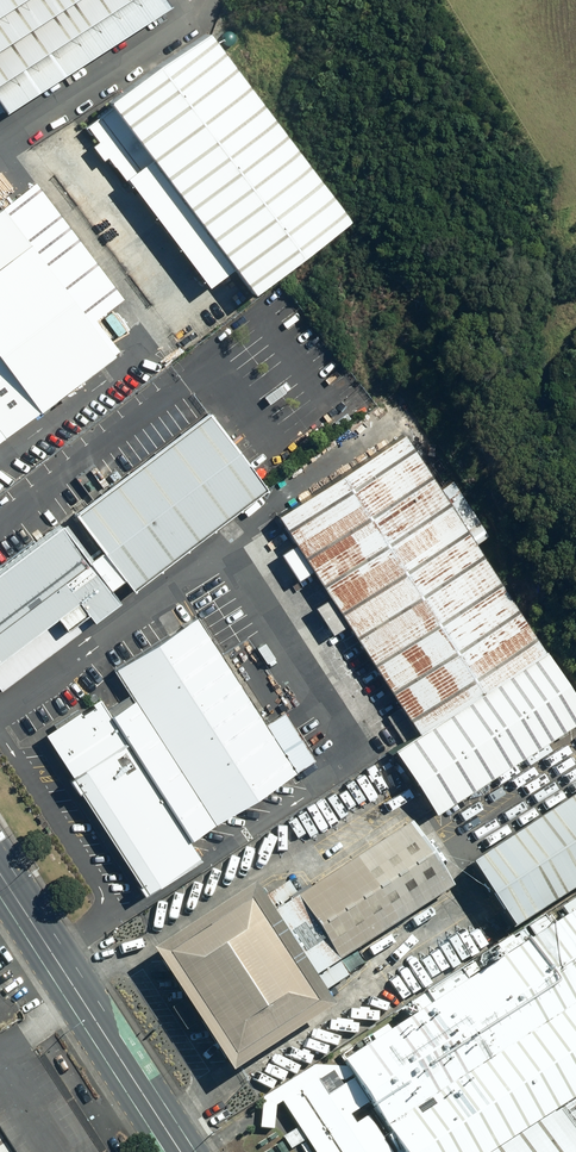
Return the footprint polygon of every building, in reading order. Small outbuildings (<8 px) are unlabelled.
[(137,0),(0,0),(0,111),(149,20),(137,0)] [(253,296),(350,222),(206,31),(158,67),(109,104),(112,108),(87,127),(99,143),(93,148),(103,161),(108,158),(130,187),(131,186),(208,289),(233,270),(253,296)] [(0,206),(0,443),(119,351),(96,321),(125,299),(32,181),(0,206)] [(244,491),(185,416),(56,515),(114,591),(244,491)] [(392,431),(258,516),(395,731),(529,647),(392,431)] [(39,526),(0,560),(0,645),(53,605),(70,627),(100,605),(39,526)] [(285,771),(188,617),(101,672),(199,825),(285,771)] [(572,714),(529,647),(395,731),(371,747),(414,814),(572,714)] [(183,855),(87,704),(22,745),(118,896),(183,855)] [(447,866),(494,940),(575,888),(575,785),(447,866)] [(283,878),(246,902),(307,998),(344,974),(335,959),(440,892),(398,825),(292,892),(283,878)] [(302,1016),(225,896),(122,961),(199,1082),(302,1016)] [(331,1063),(387,1151),(485,1151),(529,1124),(575,1094),(575,908),(331,1063)] [(314,1081),(273,1106),(302,1151),(360,1151),(314,1081)] [(529,1124),(547,1151),(575,1151),(575,1094),(529,1124)] [(529,1124),(485,1151),(547,1151),(529,1124)] [(0,1138),(0,1151),(9,1151),(0,1138)]
